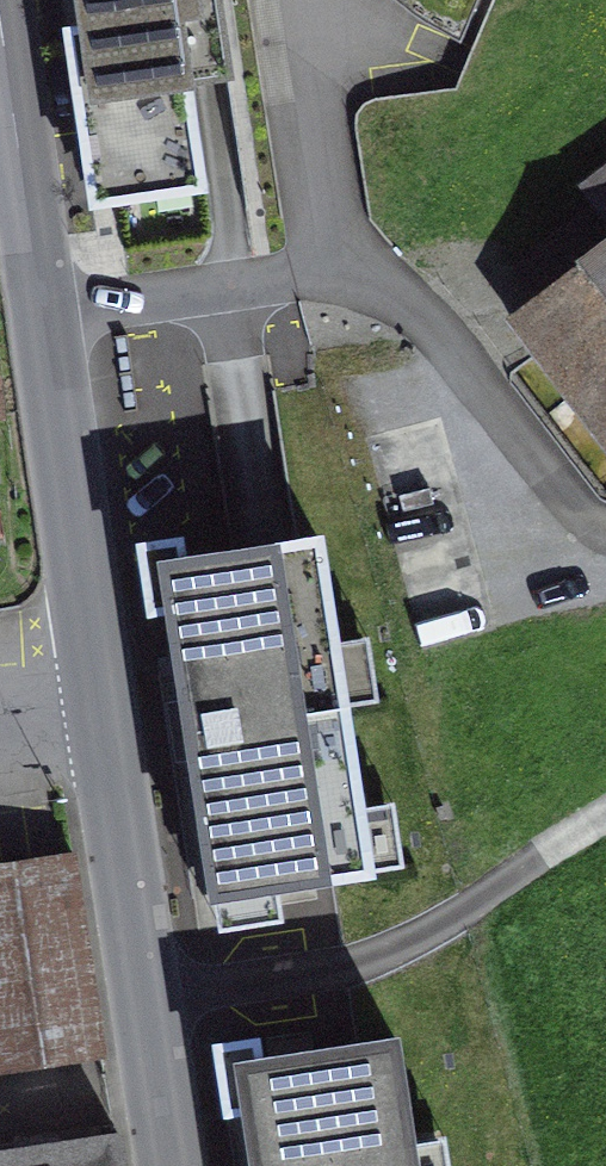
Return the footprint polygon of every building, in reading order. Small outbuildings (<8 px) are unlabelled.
[(77,34),(61,37),(89,218),(209,200),(194,97),(236,91),(222,0),(72,0),(77,34)] [(503,323),(605,456),(605,166),(578,188),(594,212),(535,256),(557,290),(503,323)] [(323,541),(162,575),(204,917),(377,891),(323,541)] [(108,1064),(78,855),(0,867),(0,1080),(108,1064)] [(233,1075),(248,1165),(417,1165),(400,1052),(233,1075)] [(123,1138),(0,1160),(0,1165),(127,1165),(123,1138)]
